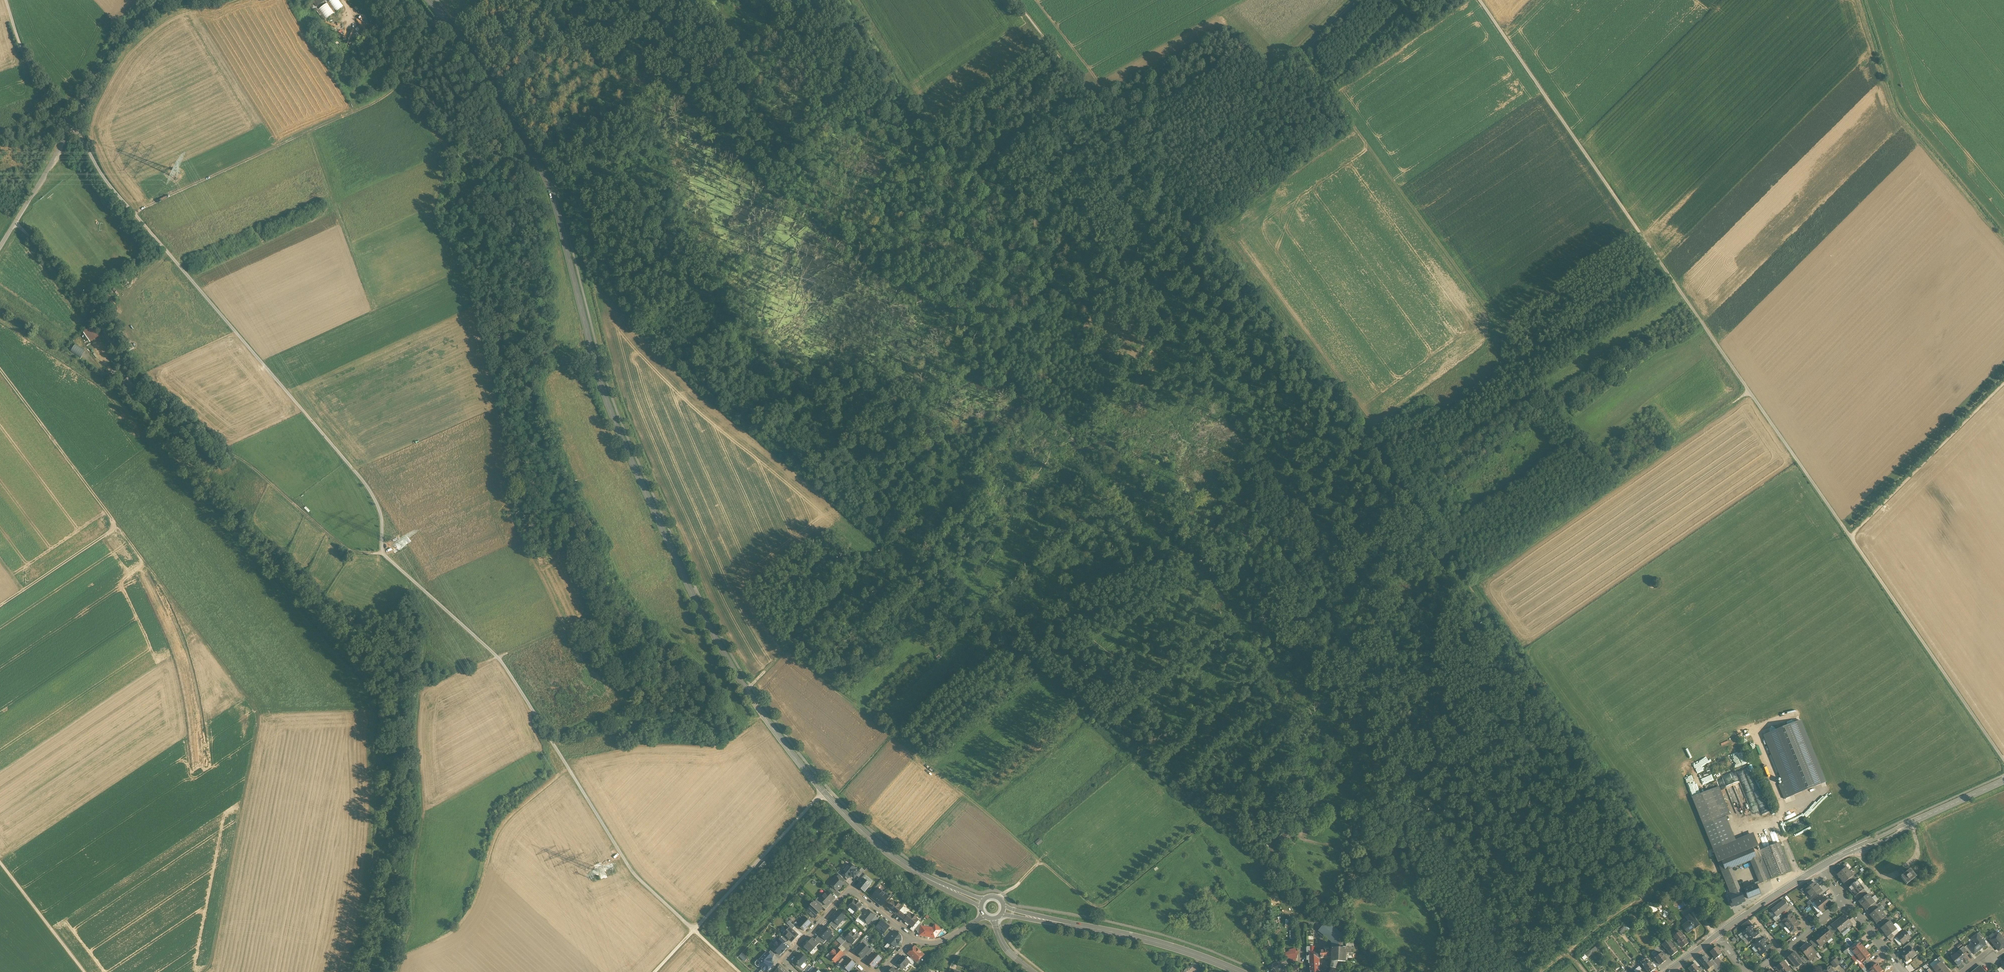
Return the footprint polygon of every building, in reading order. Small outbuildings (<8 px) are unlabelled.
[(337,11),(345,5),(341,0),(329,0),(337,11)] [(98,336),(91,327),(83,332),(89,342),(98,336)] [(155,379),(160,375),(154,369),(150,374),(155,379)] [(131,381),(129,378),(124,382),(130,389),(134,386),(130,382),(131,381)] [(130,389),(124,382),(119,386),(134,402),(140,397),(135,391),(133,393),(130,389)] [(1825,782),(1800,721),(1764,736),(1784,783),(1778,785),(1784,799),(1825,782)] [(1748,767),(1744,768),(1751,788),(1750,789),(1749,786),(1743,788),(1745,794),(1750,792),(1749,790),(1752,789),(1758,806),(1762,804),(1761,800),(1748,767)] [(1743,771),(1736,775),(1739,780),(1745,776),(1743,771)] [(1730,815),(1718,787),(1711,790),(1722,818),(1730,815)] [(1722,818),(1711,790),(1692,798),(1703,826),(1722,818)] [(1722,818),(1703,826),(1711,844),(1729,836),(1722,818)] [(1289,830),(1277,842),(1282,847),(1294,835),(1289,830)] [(1729,836),(1711,844),(1712,848),(1731,841),(1729,836)] [(1749,838),(1714,853),(1718,862),(1721,861),(1746,851),(1753,848),(1752,847),(1749,838)] [(1779,843),(1760,850),(1763,858),(1772,878),(1790,871),(1779,843)] [(1753,848),(1746,851),(1750,860),(1751,860),(1759,880),(1765,877),(1758,860),(1755,853),(1753,848)] [(1760,850),(1755,853),(1758,860),(1763,858),(1760,850)] [(1746,851),(1721,861),(1725,871),(1731,868),(1750,860),(1746,851)] [(1772,878),(1763,858),(1758,860),(1765,877),(1766,881),(1772,878)] [(1725,871),(1721,861),(1718,862),(1729,889),(1732,888),(1725,871)] [(859,872),(849,864),(844,870),(844,869),(841,873),(847,877),(848,876),(849,876),(850,877),(851,877),(851,876),(854,878),(859,872)] [(1841,871),(1837,875),(1840,879),(1849,872),(1846,867),(1841,871)] [(1741,892),(1731,868),(1725,871),(1732,888),(1734,892),(1735,894),(1741,892)] [(1909,870),(1900,877),(1907,885),(1915,878),(1909,870)] [(1849,872),(1840,879),(1844,883),(1853,876),(1849,872)] [(862,873),(857,880),(860,883),(864,878),(866,876),(862,873)] [(845,881),(838,875),(836,877),(843,883),(845,881)] [(1853,876),(1844,883),(1843,884),(1845,886),(1855,878),(1853,876)] [(843,883),(836,877),(831,882),(832,883),(830,885),(832,887),(836,891),(843,884),(843,883)] [(871,884),(864,878),(860,883),(857,886),(864,892),(871,884)] [(1855,878),(1845,886),(1847,889),(1848,888),(1857,881),(1855,878)] [(1860,885),(1857,881),(1848,888),(1851,893),(1860,885)] [(1810,887),(1805,891),(1808,895),(1818,887),(1815,883),(1810,887)] [(1863,883),(1860,885),(1864,889),(1866,892),(1869,889),(1863,883)] [(1757,885),(1744,890),(1746,895),(1748,899),(1760,894),(1758,889),(1757,885)] [(1808,885),(1801,890),(1803,893),(1805,891),(1810,887),(1808,885)] [(1864,889),(1860,885),(1851,893),(1855,897),(1864,889)] [(1818,887),(1808,895),(1812,899),(1812,900),(1817,896),(1822,891),(1818,887)] [(875,893),(871,898),(876,902),(883,893),(878,889),(875,893)] [(1864,889),(1855,897),(1854,897),(1856,900),(1866,892),(1864,889)] [(1642,890),(1638,893),(1642,898),(1646,894),(1642,890)] [(834,898),(827,891),(826,892),(825,892),(824,894),(824,895),(823,895),(819,899),(823,903),(826,906),(834,898)] [(1735,894),(1734,892),(1729,894),(1731,901),(1729,902),(1731,907),(1735,905),(1736,906),(1741,904),(1741,903),(1745,901),(1743,897),(1746,895),(1744,891),(1741,892),(1735,894)] [(1868,894),(1866,892),(1856,900),(1858,902),(1859,902),(1868,894)] [(888,897),(883,893),(876,902),(881,906),(885,901),(888,897)] [(1871,899),(1868,894),(1859,902),(1862,906),(1871,899)] [(888,903),(887,903),(890,905),(893,901),(896,898),(893,896),(888,903)] [(1817,896),(1812,900),(1812,899),(1809,901),(1811,904),(1814,902),(1818,898),(1817,896)] [(1820,900),(1816,904),(1821,911),(1824,908),(1825,909),(1827,907),(1827,906),(1829,904),(1824,898),(1822,900),(1821,900),(1820,900)] [(860,903),(856,900),(856,901),(854,899),(847,906),(855,913),(858,910),(862,905),(859,903),(860,903)] [(1871,899),(1862,906),(1866,910),(1870,907),(1875,903),(1871,899)] [(821,905),(816,900),(814,903),(820,909),(823,906),(821,905)] [(893,901),(890,905),(887,908),(896,915),(901,909),(902,907),(897,903),(896,903),(893,901)] [(1783,901),(1771,910),(1776,916),(1777,917),(1780,914),(1788,907),(1783,901)] [(814,903),(814,902),(810,905),(812,907),(810,909),(811,911),(809,913),(815,918),(817,916),(816,915),(821,910),(820,909),(814,903)] [(1821,911),(1816,904),(1814,902),(1811,904),(1818,913),(1821,911)] [(1882,912),(1879,908),(1874,912),(1869,915),(1870,915),(1873,919),(1882,912)] [(862,913),(858,910),(855,913),(853,916),(857,920),(861,914),(862,913)] [(875,916),(868,910),(866,913),(865,914),(863,916),(861,919),(867,924),(875,916)] [(845,918),(838,911),(831,918),(833,921),(838,925),(845,918)] [(1694,911),(1690,914),(1695,921),(1699,918),(1694,911)] [(1882,912),(1873,919),(1876,924),(1877,924),(1883,918),(1886,916),(1882,912)] [(913,916),(909,913),(908,915),(904,920),(912,927),(913,927),(916,923),(918,920),(916,918),(916,917),(913,915),(913,916)] [(1689,921),(1682,926),(1687,933),(1694,928),(1695,929),(1699,925),(1695,921),(1690,914),(1686,917),(1689,921)] [(1780,914),(1777,917),(1776,916),(1773,919),(1775,922),(1779,920),(1782,917),(1780,914)] [(1795,920),(1791,915),(1785,919),(1782,922),(1786,927),(1795,920)] [(804,916),(802,919),(801,918),(798,921),(799,922),(796,924),(797,925),(803,931),(811,923),(804,916)] [(1848,921),(1844,916),(1834,924),(1836,928),(1841,933),(1851,925),(1852,925),(1848,921)] [(1852,918),(1848,921),(1852,925),(1851,925),(1854,928),(1858,925),(1852,918)] [(796,924),(791,919),(789,921),(794,927),(795,928),(797,925),(796,924)] [(888,924),(881,919),(875,927),(883,934),(887,930),(890,926),(888,924)] [(1795,920),(1786,927),(1791,932),(1794,930),(1794,929),(1799,925),(1795,920)] [(838,925),(833,921),(829,924),(835,930),(839,926),(838,925)] [(1341,934),(1327,921),(1319,930),(1318,930),(1332,941),(1332,950),(1333,949),(1339,949),(1341,934)] [(1885,921),(1878,926),(1880,929),(1881,929),(1880,928),(1887,923),(1885,921)] [(1893,925),(1890,921),(1887,923),(1880,928),(1881,929),(1884,933),(1893,925)] [(916,923),(913,927),(912,927),(910,929),(913,932),(915,930),(919,925),(916,923)] [(922,927),(921,927),(920,934),(919,935),(935,938),(941,930),(935,925),(931,929),(926,929),(927,928),(922,927)] [(1746,929),(1741,933),(1745,938),(1753,932),(1751,930),(1754,928),(1752,925),(1751,925),(1746,929)] [(1834,929),(1830,925),(1826,928),(1832,935),(1836,932),(1834,929)] [(1851,925),(1841,933),(1844,936),(1854,928),(1851,925)] [(1893,925),(1884,933),(1887,937),(1888,937),(1892,934),(1897,930),(1893,925)] [(832,933),(824,926),(818,933),(819,935),(825,940),(832,933)] [(1620,932),(1623,936),(1629,930),(1626,927),(1620,932)] [(798,935),(790,928),(783,934),(791,942),(798,935)] [(1826,928),(1822,931),(1823,931),(1820,933),(1827,942),(1833,936),(1832,935),(1826,928)] [(1754,933),(1753,932),(1745,938),(1749,943),(1754,939),(1759,935),(1759,934),(1757,931),(1754,933)] [(1911,938),(1905,931),(1897,937),(1900,941),(1902,944),(1911,938)] [(851,932),(845,938),(848,941),(849,941),(850,942),(852,944),(858,938),(851,932)] [(885,937),(884,938),(887,941),(893,934),(889,932),(885,937)] [(900,936),(895,932),(893,934),(887,941),(892,945),(891,947),(893,948),(895,947),(901,940),(900,936)] [(1680,932),(1674,937),(1678,942),(1682,948),(1688,943),(1680,932)] [(1827,942),(1820,933),(1817,936),(1816,936),(1813,938),(1819,945),(1819,946),(1822,944),(1823,945),(1827,942)] [(1979,933),(1978,933),(1971,938),(1972,939),(1974,942),(1968,947),(1972,952),(1974,955),(1980,950),(1981,950),(1982,949),(1983,949),(1987,945),(1982,938),(1979,933)] [(1999,933),(1990,940),(1999,951),(2003,947),(2003,939),(1999,933)] [(825,940),(819,935),(816,938),(821,942),(823,944),(826,941),(825,940)] [(841,935),(836,940),(842,945),(846,940),(841,935)] [(787,943),(780,936),(777,940),(778,941),(778,940),(784,946),(787,943)] [(1758,943),(1754,946),(1758,951),(1766,944),(1764,943),(1767,940),(1765,937),(1762,939),(1758,943)] [(809,941),(807,943),(807,944),(804,947),(810,953),(819,944),(814,940),(812,938),(809,941)] [(1819,945),(1813,938),(1809,942),(1812,946),(1815,948),(1819,945)] [(1668,939),(1662,943),(1663,944),(1662,945),(1663,945),(1666,949),(1672,956),(1678,952),(1672,944),(1668,939)] [(784,946),(778,940),(778,941),(774,945),(775,946),(772,949),(779,955),(786,948),(784,946)] [(1810,947),(1807,943),(1800,949),(1805,955),(1806,957),(1813,952),(1813,951),(1810,947)] [(1855,947),(1851,950),(1855,954),(1864,947),(1860,943),(1855,947)] [(869,950),(863,944),(855,952),(859,955),(860,956),(862,958),(865,954),(869,950)] [(1770,944),(1767,946),(1766,944),(1758,951),(1762,955),(1766,952),(1770,949),(1772,947),(1770,944)] [(1966,945),(1964,947),(1968,951),(1969,953),(1972,952),(1968,947),(1966,945)] [(1815,948),(1812,946),(1810,947),(1813,951),(1813,952),(1815,955),(1818,953),(1815,948)] [(923,955),(914,947),(908,953),(917,961),(923,955)] [(1325,950),(1315,951),(1315,958),(1319,958),(1333,957),(1333,949),(1332,950),(1329,950),(1329,947),(1325,948),(1325,950)] [(1722,954),(1716,947),(1710,952),(1715,959),(1718,957),(1722,954)] [(1864,947),(1855,954),(1858,959),(1867,952),(1864,947)] [(1911,948),(1909,947),(1905,951),(1900,954),(1907,962),(1916,955),(1911,948)] [(1346,948),(1339,949),(1338,961),(1346,962),(1346,953),(1346,948)] [(838,949),(835,951),(834,950),(831,953),(832,955),(830,957),(835,962),(843,954),(838,949)] [(1296,950),(1285,953),(1287,958),(1297,958),(1297,955),(1295,954),(1296,950)] [(1593,953),(1590,950),(1581,957),(1584,960),(1593,953)] [(1961,950),(1952,957),(1959,966),(1964,962),(1965,963),(1969,960),(1965,954),(1962,950),(1961,950)] [(744,961),(747,957),(741,952),(738,956),(744,961)] [(759,960),(757,960),(755,963),(755,965),(757,967),(760,967),(762,969),(765,971),(766,971),(773,964),(771,962),(771,959),(773,957),(768,953),(767,952),(759,960)] [(868,956),(864,960),(870,965),(872,967),(874,967),(882,959),(877,954),(876,955),(875,954),(873,952),(870,956),(868,956)] [(1661,953),(1658,956),(1655,952),(1652,954),(1655,958),(1656,960),(1660,965),(1667,960),(1661,953)] [(1800,959),(1795,952),(1788,958),(1792,963),(1796,968),(1803,962),(1800,959)] [(1867,952),(1858,959),(1862,964),(1866,960),(1871,957),(1867,952)] [(800,953),(798,955),(795,957),(796,958),(793,961),(794,961),(794,963),(795,964),(796,964),(800,967),(807,959),(800,953)] [(851,959),(848,956),(844,960),(840,964),(841,965),(849,971),(856,964),(852,960),(851,959)] [(903,956),(896,963),(902,969),(905,966),(906,966),(907,966),(907,964),(909,962),(906,959),(903,956)] [(1709,962),(1704,956),(1699,960),(1704,966),(1709,962)] [(914,963),(908,957),(906,959),(909,962),(912,965),(914,963)] [(842,958),(836,965),(839,967),(841,965),(840,964),(844,960),(842,958)] [(1640,962),(1640,963),(1644,967),(1643,967),(1645,969),(1648,971),(1652,971),(1655,969),(1646,958),(1640,962)] [(1286,959),(1278,963),(1280,968),(1283,967),(1283,966),(1288,964),(1286,959)] [(1712,959),(1710,961),(1713,966),(1712,967),(1716,971),(1717,971),(1720,970),(1716,965),(1713,961),(1712,959)] [(1840,964),(1835,959),(1831,962),(1835,968),(1840,964)] [(1938,959),(1930,965),(1936,971),(1949,971),(1942,964),(1941,962),(1940,962),(1938,959)] [(1709,962),(1704,966),(1707,970),(1712,967),(1713,966),(1710,961),(1709,962)] [(1776,967),(1778,970),(1780,971),(1787,971),(1790,970),(1783,962),(1776,967)] [(1275,971),(1280,968),(1278,963),(1269,967),(1272,971),(1276,971),(1275,971)] [(1695,964),(1688,969),(1691,971),(1700,971),(1701,971),(1695,964)] [(1877,964),(1872,967),(1868,971),(1869,971),(1876,971),(1880,968),(1877,964)]
